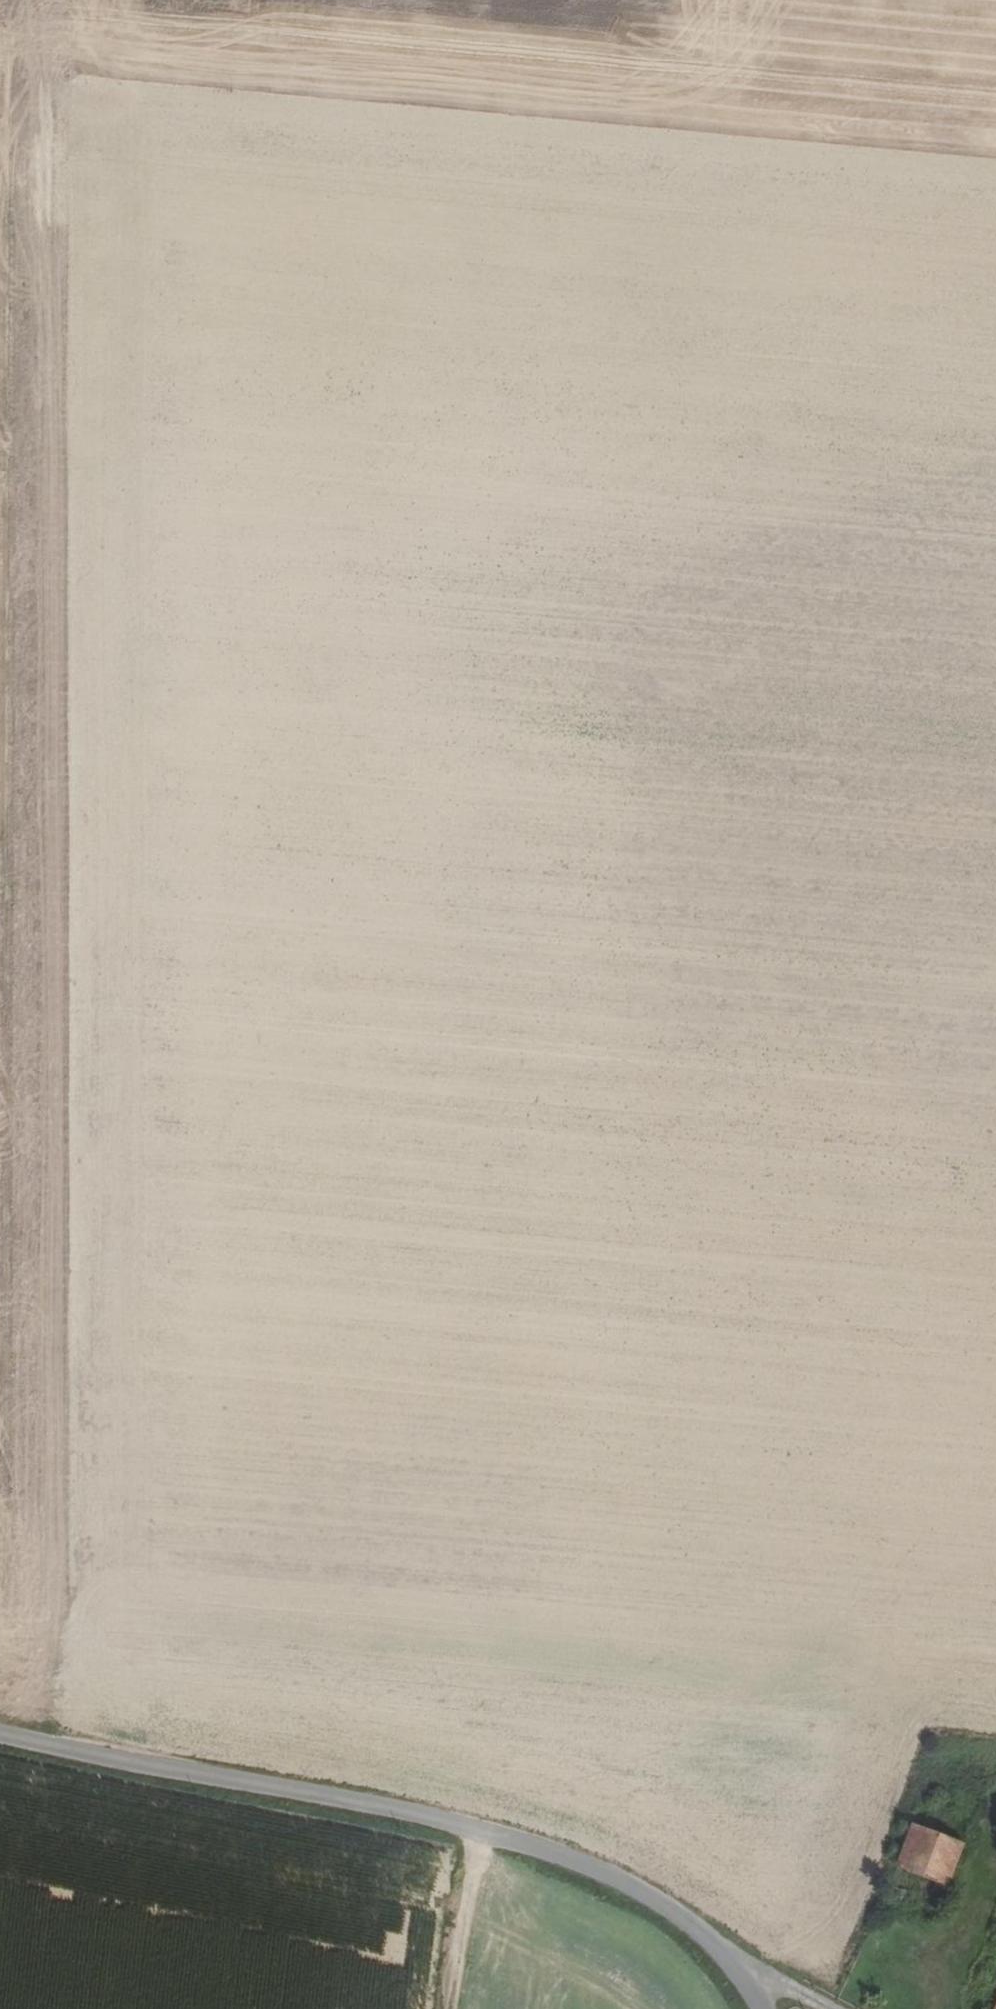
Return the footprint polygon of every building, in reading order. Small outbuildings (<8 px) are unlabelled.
[(924,1847),(884,1946),(933,1961),(993,1803),(956,1788),(949,1789),(924,1847)]
